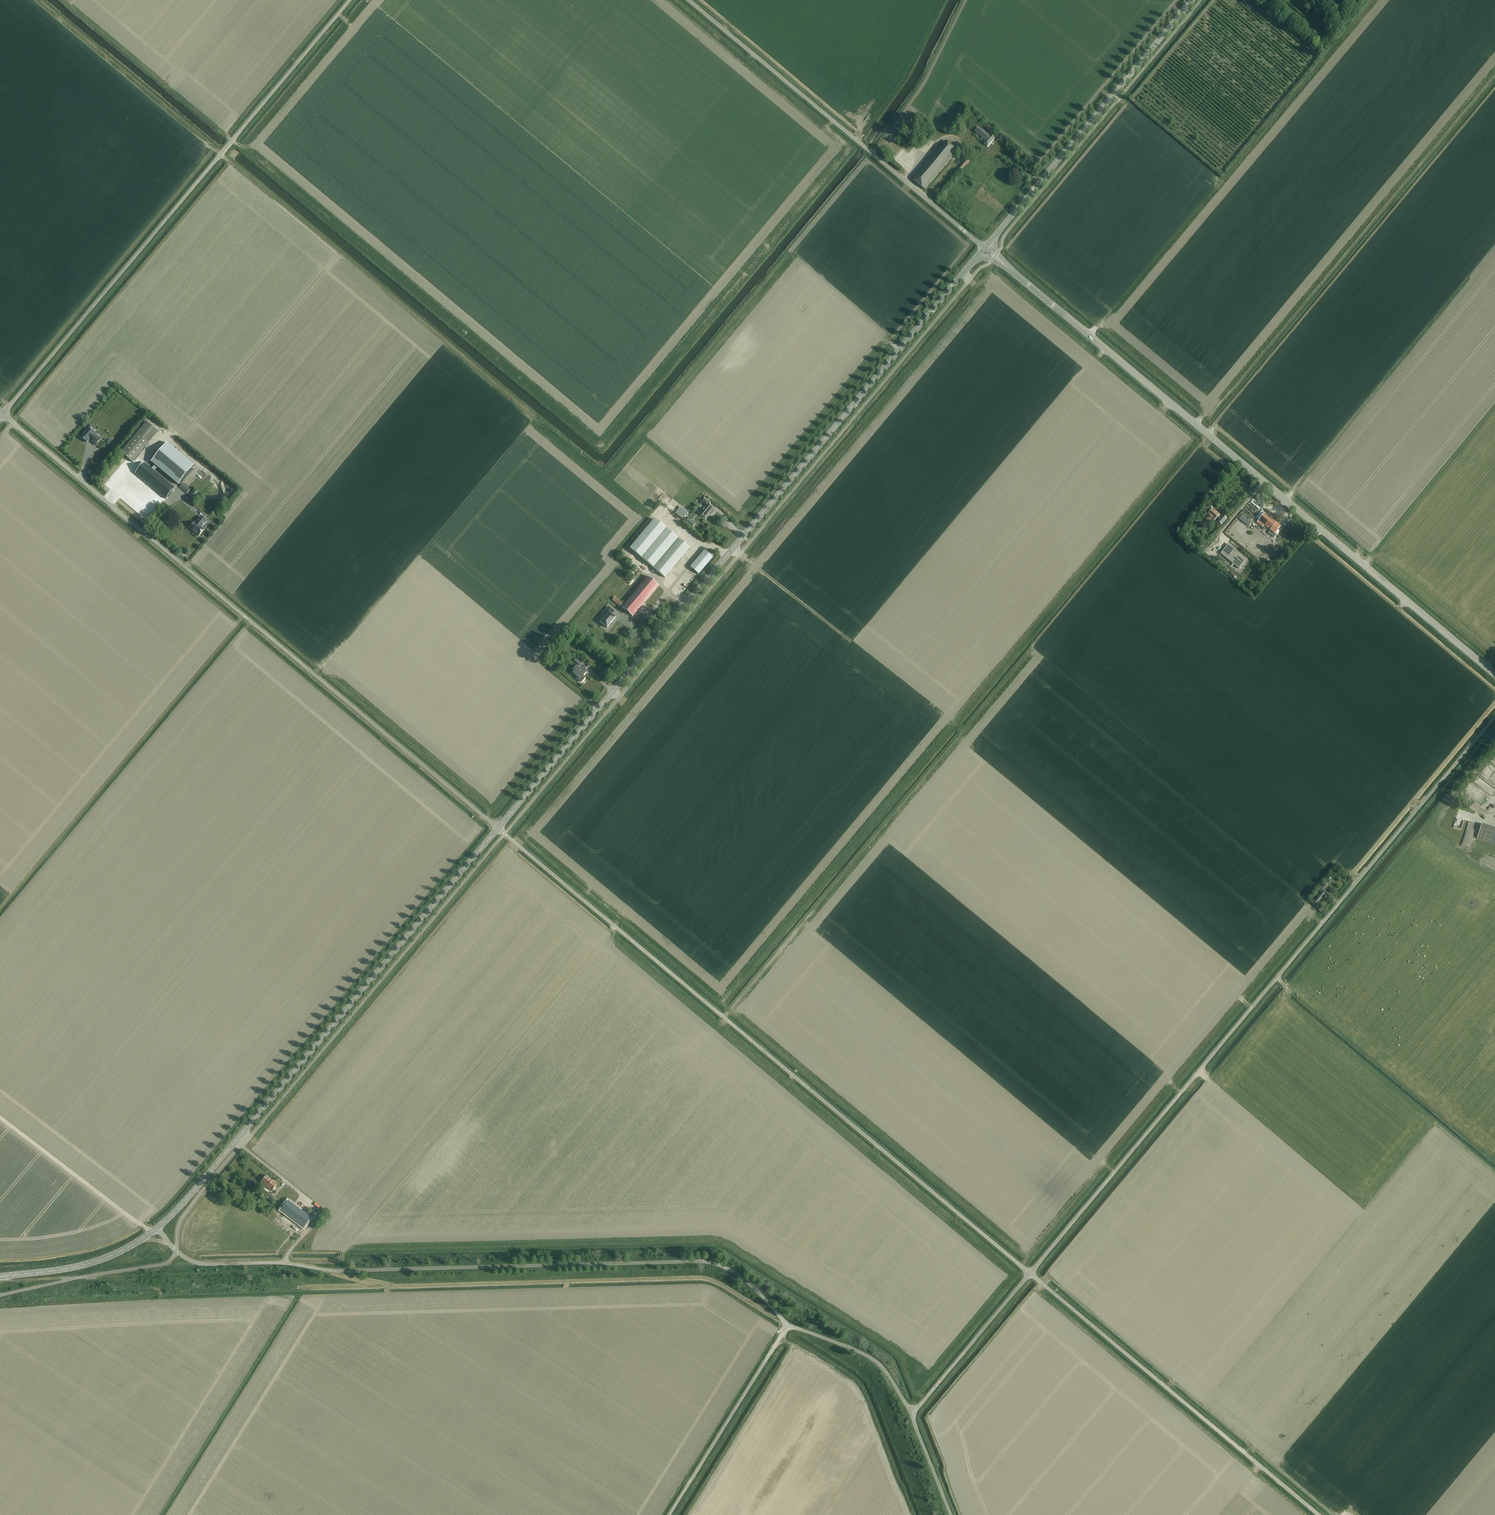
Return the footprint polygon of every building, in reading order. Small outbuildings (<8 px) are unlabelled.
[(990,137),(984,132),(978,127),(975,131),(986,141),(984,144),(988,147),(995,138),(992,135),(990,137)] [(925,190),(957,151),(946,141),(913,180),(925,190)] [(907,151),(910,154),(913,152),(913,151),(918,146),(916,143),(907,151)] [(962,171),(970,161),(967,158),(958,168),(962,171)] [(158,432),(147,422),(121,453),(133,463),(158,432)] [(90,441),(96,446),(100,440),(94,435),(95,434),(89,429),(81,438),(87,443),(90,441)] [(136,474),(167,500),(176,489),(155,471),(158,468),(179,485),(195,466),(168,443),(152,462),(156,466),(153,469),(145,463),(136,474)] [(180,488),(187,494),(191,489),(184,483),(180,488)] [(194,491),(190,496),(191,497),(190,498),(191,499),(192,498),(193,499),(198,494),(197,494),(199,492),(196,490),(194,491)] [(707,506),(700,514),(706,519),(710,514),(711,515),(715,510),(709,506),(711,503),(705,499),(703,502),(707,506)] [(1222,525),(1227,519),(1223,516),(1222,517),(1213,509),(1207,515),(1209,517),(1206,520),(1209,522),(1212,519),(1214,521),(1218,518),(1220,519),(1218,522),(1222,525)] [(1277,534),(1276,533),(1281,527),(1265,514),(1257,523),(1263,528),(1265,526),(1270,530),(1267,534),(1269,537),(1270,535),(1272,537),(1272,538),(1273,539),(1277,534)] [(196,523),(195,522),(190,529),(199,536),(204,530),(202,528),(207,521),(201,517),(196,523)] [(689,549),(654,520),(630,549),(665,578),(689,549)] [(1215,543),(1208,551),(1210,552),(1217,545),(1215,543)] [(1226,547),(1221,554),(1232,562),(1234,559),(1238,562),(1235,565),(1239,569),(1247,560),(1228,544),(1228,545),(1229,545),(1233,548),(1230,551),(1226,548),(1226,547)] [(704,551),(690,568),(698,575),(712,557),(704,551)] [(658,586),(648,577),(622,608),(632,617),(658,586)] [(612,601),(621,608),(624,604),(615,597),(612,601)] [(608,613),(600,623),(606,628),(610,625),(612,623),(611,622),(615,619),(609,614),(612,611),(608,607),(605,611),(608,613)] [(583,662),(576,657),(574,660),(580,665),(583,662)] [(581,667),(579,668),(576,666),(572,670),(574,672),(572,673),(577,677),(576,679),(580,682),(584,678),(582,676),(586,671),(581,667)] [(1482,824),(1477,839),(1494,845),(1494,829),(1482,824)] [(1329,894),(1325,891),(1328,888),(1323,884),(1318,890),(1321,893),(1313,903),(1316,905),(1324,895),(1326,897),(1329,894)] [(272,1192),(277,1185),(272,1182),(273,1181),(266,1176),(261,1183),(272,1192)] [(300,1195),(298,1198),(305,1204),(308,1201),(300,1195)] [(304,1228),(311,1218),(288,1201),(281,1211),(304,1228)] [(1346,1507),(1338,1514),(1355,1514),(1346,1507)]
